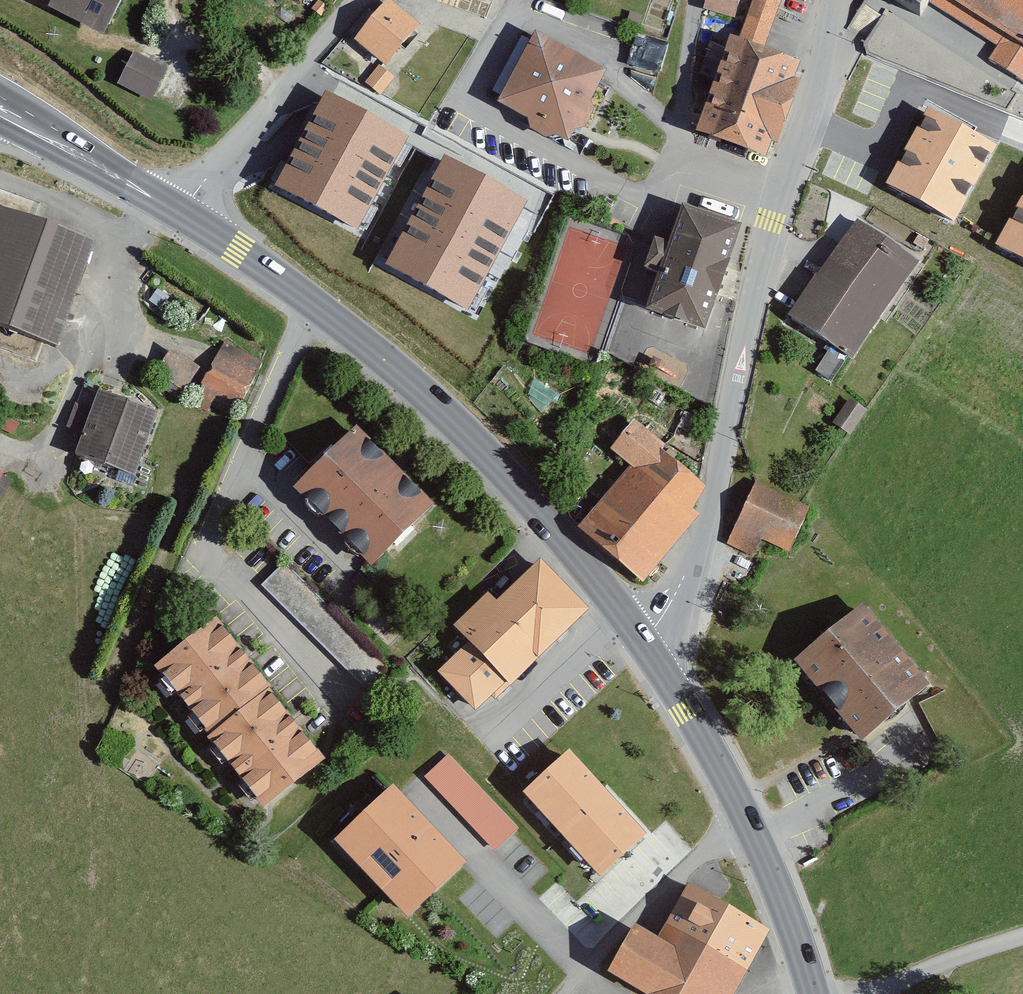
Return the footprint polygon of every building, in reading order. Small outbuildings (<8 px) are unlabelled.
[(36,6),(90,34),(108,0),(39,0),(36,6)] [(384,0),(380,0),(347,38),(376,63),(411,23),(384,0)] [(698,9),(725,18),(732,0),(701,0),(698,9)] [(1005,46),(992,65),(1022,84),(1022,0),(932,0),(1005,46)] [(599,70),(525,31),(488,103),(562,141),(599,70)] [(660,66),(665,41),(637,36),(632,61),(660,66)] [(789,61),(718,36),(684,133),(755,157),(789,61)] [(160,68),(126,50),(109,83),(143,101),(160,68)] [(389,77),(375,66),(362,83),(376,94),(389,77)] [(411,145),(328,101),(276,199),(359,243),(411,145)] [(990,145),(931,114),(894,183),(954,214),(990,145)] [(528,209),(441,166),(384,278),(471,322),(528,209)] [(999,243),(1022,256),(1022,199),(999,243)] [(728,227),(670,207),(634,311),(692,331),(728,227)] [(0,212),(0,330),(48,347),(86,243),(0,212)] [(912,260),(850,218),(782,317),(844,359),(912,260)] [(257,361),(217,344),(188,410),(228,428),(257,361)] [(183,390),(201,367),(175,345),(156,368),(183,390)] [(149,413),(88,391),(65,454),(125,476),(149,413)] [(861,412),(844,399),(826,422),(844,435),(861,412)] [(624,467),(572,524),(634,579),(693,516),(683,509),(698,487),(655,452),(654,442),(626,420),(601,448),(624,467)] [(422,504),(344,426),(280,489),(358,568),(422,504)] [(791,501),(751,483),(723,545),(763,563),(791,501)] [(577,609),(528,560),(485,601),(478,594),(442,628),(498,685),(577,609)] [(388,663),(282,563),(258,588),(364,688),(388,663)] [(853,602),(783,657),(848,739),(918,684),(853,602)] [(205,616),(141,666),(251,808),(315,759),(205,616)] [(645,828),(571,743),(525,784),(599,868),(645,828)] [(424,773),(494,848),(519,824),(449,750),(424,773)] [(465,855),(392,780),(331,839),(404,914),(465,855)] [(689,887),(660,940),(637,927),(614,968),(660,993),(730,993),(766,931),(689,887)]
